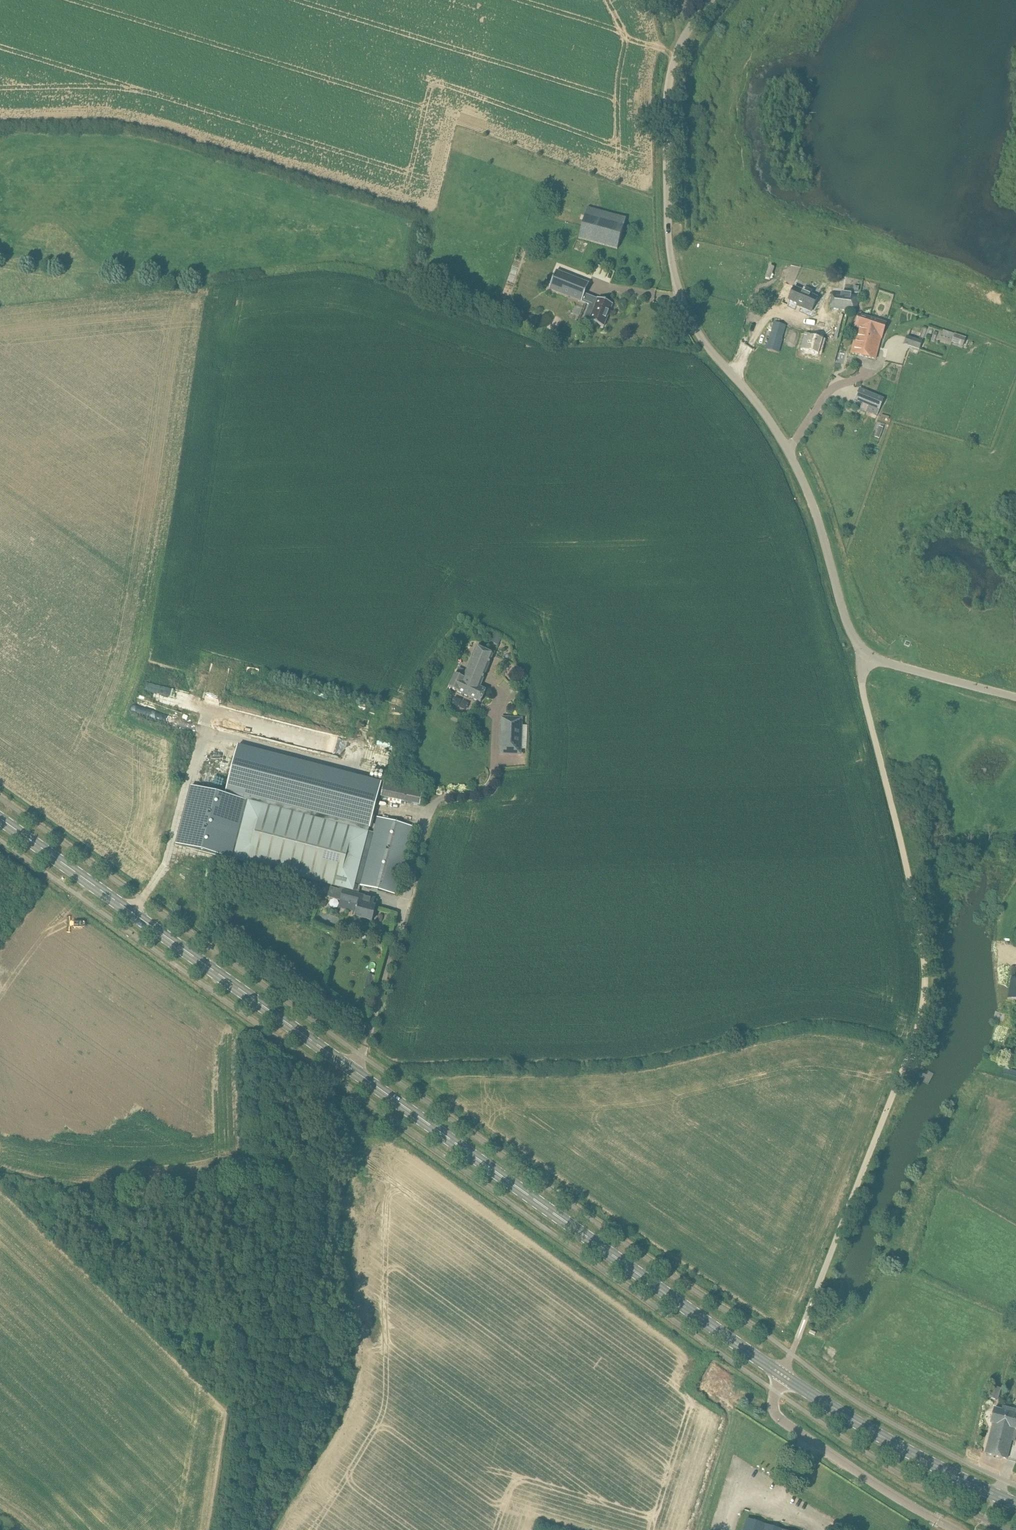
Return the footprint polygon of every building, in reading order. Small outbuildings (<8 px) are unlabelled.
[(626,218),(616,216),(587,208),(578,239),(618,250),(626,218)] [(769,266),(765,277),(770,279),(775,268),(769,266)] [(579,279),(557,270),(549,289),(562,294),(564,288),(583,295),(581,302),(589,305),(584,319),(603,327),(608,315),(609,315),(613,304),(598,299),(585,294),(589,284),(579,279)] [(767,281),(766,291),(777,292),(778,282),(767,281)] [(794,288),(788,301),(800,307),(800,308),(812,313),(818,299),(794,288)] [(856,313),(859,296),(832,293),(830,308),(856,313)] [(867,328),(869,318),(859,315),(855,327),(858,328),(853,344),(851,354),(864,357),(871,330),(868,329),(868,328),(867,328)] [(876,359),(878,350),(881,339),(882,339),(886,323),(869,318),(867,328),(868,328),(868,329),(871,330),(864,357),(876,359)] [(775,323),(767,349),(778,353),(786,326),(775,323)] [(819,355),(821,346),(823,339),(821,339),(824,331),(812,328),(810,336),(805,334),(800,350),(819,355)] [(966,339),(965,338),(943,331),(942,336),(953,340),(952,342),(963,346),(966,339)] [(922,342),(907,336),(904,344),(909,346),(907,352),(917,355),(922,342)] [(867,411),(877,416),(884,399),(859,389),(855,400),(869,406),(867,411)] [(481,703),(485,694),(486,690),(480,688),(494,654),(478,648),(465,679),(455,675),(454,679),(449,689),(481,703)] [(138,702),(136,709),(151,713),(153,705),(138,702)] [(156,708),(155,713),(169,718),(171,713),(156,708)] [(523,748),(523,726),(503,725),(503,748),(523,748)] [(238,745),(226,794),(369,832),(382,782),(238,745)] [(424,789),(402,784),(384,781),(381,797),(420,805),(424,789)] [(191,785),(176,844),(354,891),(355,884),(360,885),(364,870),(359,869),(369,832),(226,794),(191,785)] [(415,827),(405,825),(378,817),(364,870),(360,885),(397,895),(415,827)] [(373,899),(329,888),(327,897),(338,899),(338,900),(347,902),(351,903),(351,901),(359,902),(367,904),(368,901),(372,902),(373,899)] [(359,903),(355,917),(372,921),(376,907),(374,906),(375,899),(373,899),(372,902),(368,901),(367,904),(359,902),(359,903)] [(998,1400),(1002,1389),(993,1386),(989,1398),(998,1400)] [(1009,1450),(1012,1441),(1014,1441),(1015,1436),(1015,1414),(1015,1413),(1015,1410),(1003,1407),(1002,1411),(994,1409),(991,1423),(993,1423),(987,1444),(985,1454),(1007,1459),(1009,1450)] [(747,1519),(744,1529),(782,1529),(747,1519)]
